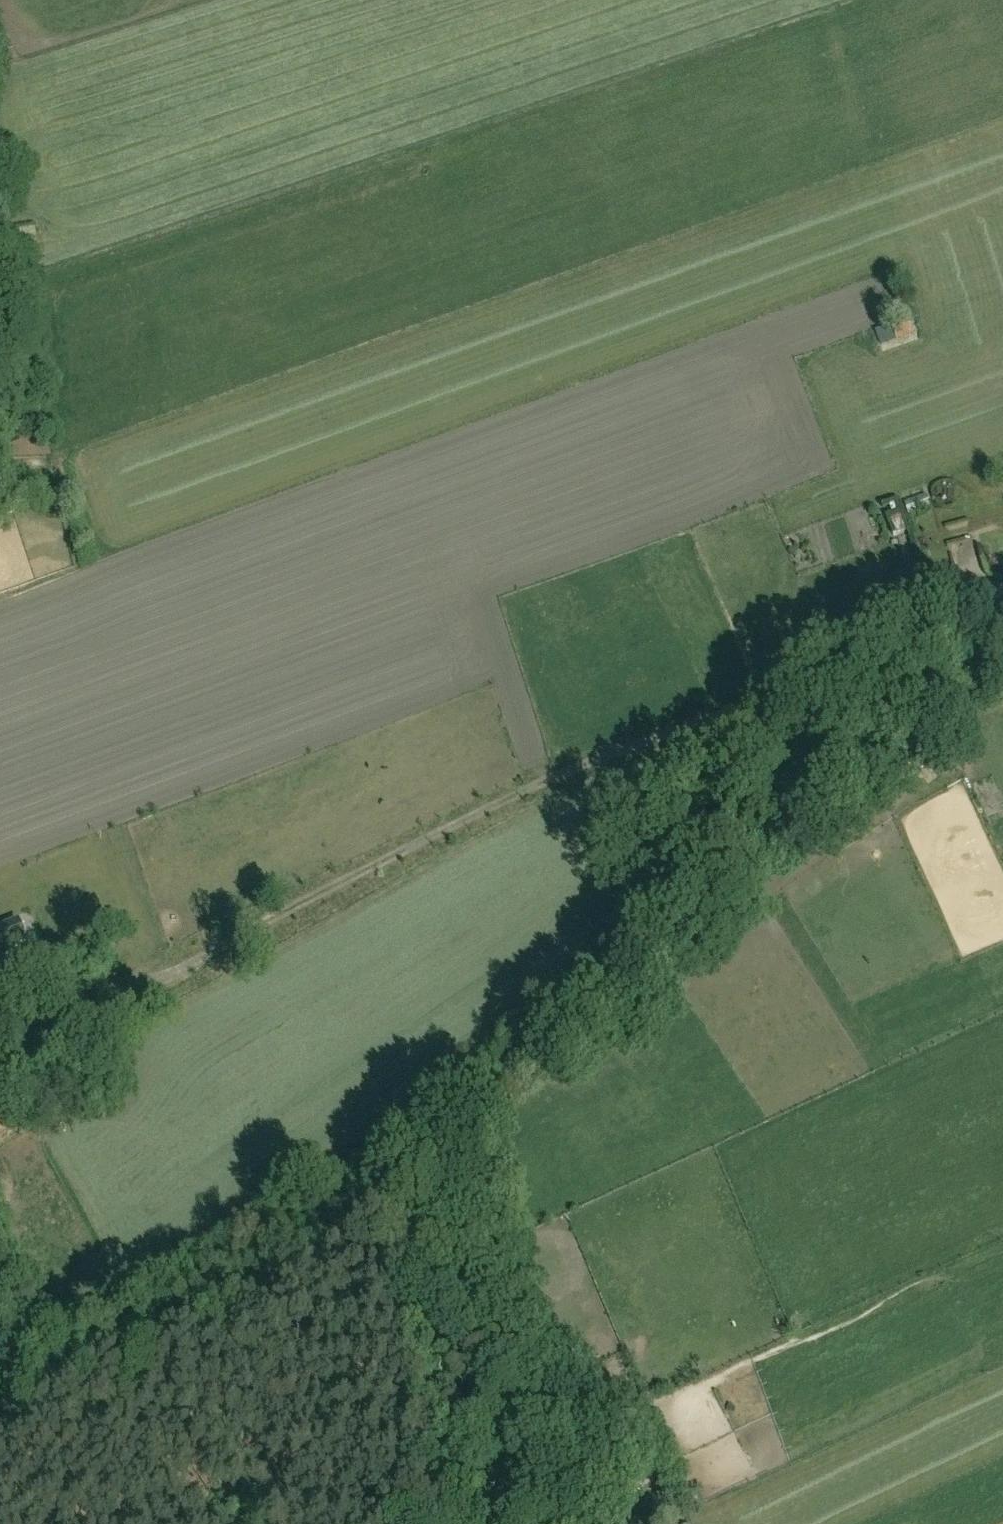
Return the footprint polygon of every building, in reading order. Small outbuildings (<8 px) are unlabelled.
[(910,317),(895,322),(900,336),(915,331),(910,317)] [(968,586),(991,579),(979,540),(956,546),(968,586)]
